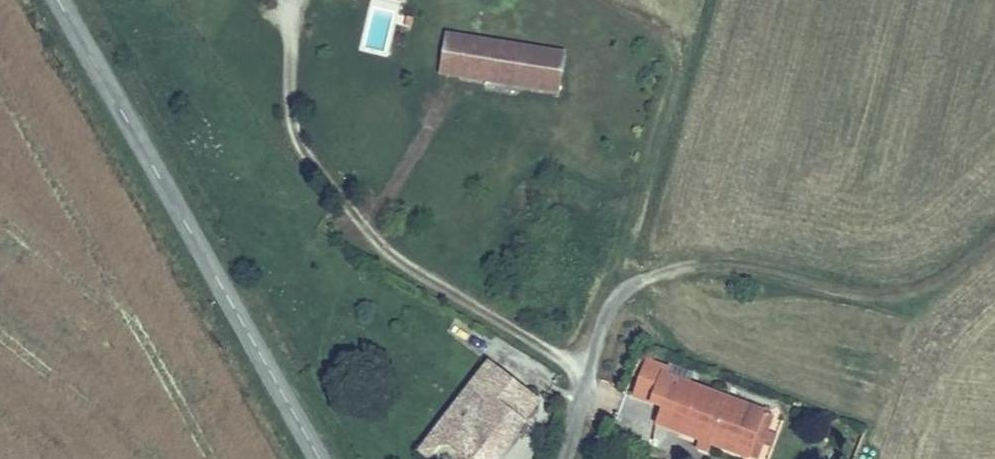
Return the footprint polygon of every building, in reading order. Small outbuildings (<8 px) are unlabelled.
[(431,44),(424,80),(470,88),(471,83),(500,88),(499,93),(542,101),(549,65),(431,44)] [(470,88),(499,93),(500,88),(471,83),(470,88)] [(753,430),(656,392),(658,388),(639,380),(630,405),(659,416),(652,432),(720,458),(742,458),(753,430)] [(444,416),(477,436),(497,449),(512,424),(459,393),(444,416)] [(444,416),(417,458),(491,458),(497,449),(477,436),(444,416)] [(766,435),(753,430),(742,458),(757,458),(766,435)]
